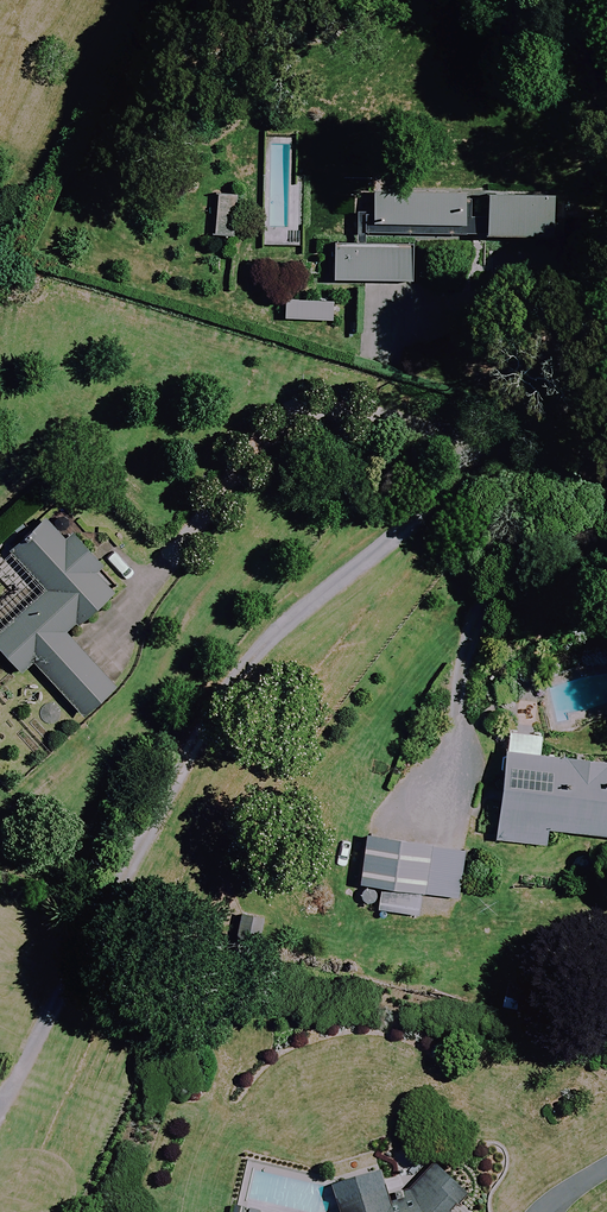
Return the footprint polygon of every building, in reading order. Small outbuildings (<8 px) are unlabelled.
[(551,191),(487,189),(486,237),(550,238),(551,191)] [(242,195),(218,193),(213,237),(237,240),(242,195)] [(466,195),(374,193),(373,225),(465,227),(466,195)] [(301,205),(265,205),(265,247),(301,247),(301,205)] [(412,283),(413,247),(336,246),(335,281),(412,283)] [(334,305),(288,301),(287,320),(333,323),(334,305)] [(47,518),(33,532),(36,535),(13,556),(46,592),(0,636),(0,650),(23,675),(34,665),(84,718),(117,687),(69,635),(115,592),(97,573),(105,566),(74,533),(67,540),(47,518)] [(509,732),(499,840),(547,845),(548,830),(606,836),(606,763),(539,756),(541,735),(509,732)] [(376,833),(351,827),(342,866),(368,871),(376,833)] [(471,856),(433,845),(422,881),(460,893),(471,856)] [(440,1198),(398,1208),(391,1182),(341,1195),(345,1211),(443,1211),(440,1198)]
